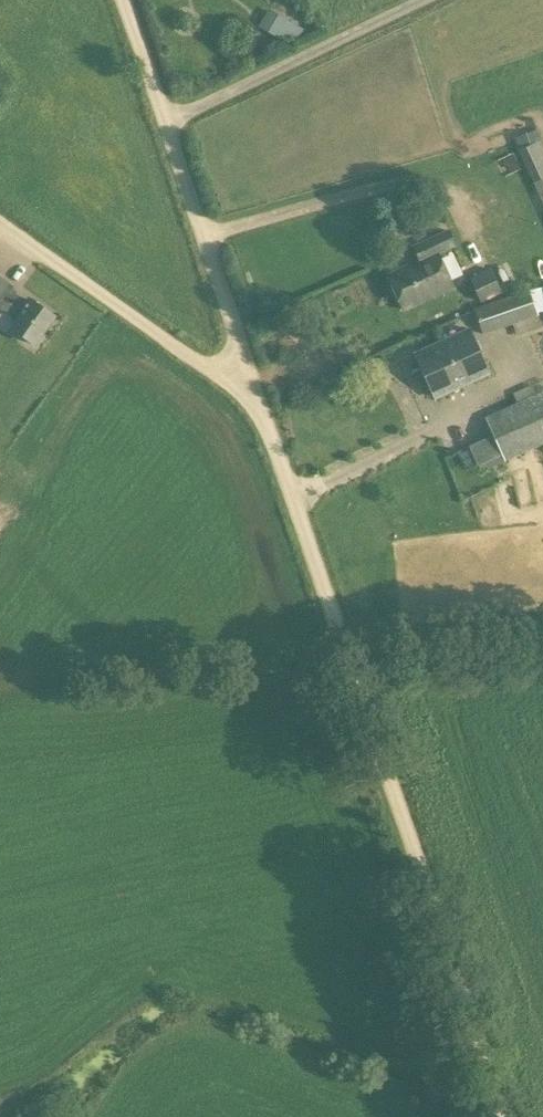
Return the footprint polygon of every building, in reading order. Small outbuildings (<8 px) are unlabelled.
[(277,13),(266,31),(293,46),(303,29),(277,13)] [(542,205),(542,148),(540,141),(518,151),(542,205)] [(222,209),(234,206),(229,187),(217,190),(222,209)] [(452,287),(438,255),(457,246),(450,229),(411,247),(418,260),(387,274),(403,309),(452,287)] [(490,269),(469,278),(479,302),(501,293),(500,290),(512,285),(504,267),(492,272),(490,269)] [(1,310),(16,321),(11,328),(35,344),(54,316),(31,300),(28,303),(13,291),(15,287),(0,276),(0,311),(1,310)] [(483,335),(512,325),(515,335),(541,326),(536,314),(542,311),(542,287),(542,286),(529,291),(528,288),(473,308),(483,335)] [(434,398),(489,373),(468,328),(413,354),(434,398)] [(504,463),(542,445),(542,446),(542,391),(485,418),(493,435),(480,442),(490,463),(502,458),(504,463)] [(11,503),(0,497),(0,523),(11,503)]
